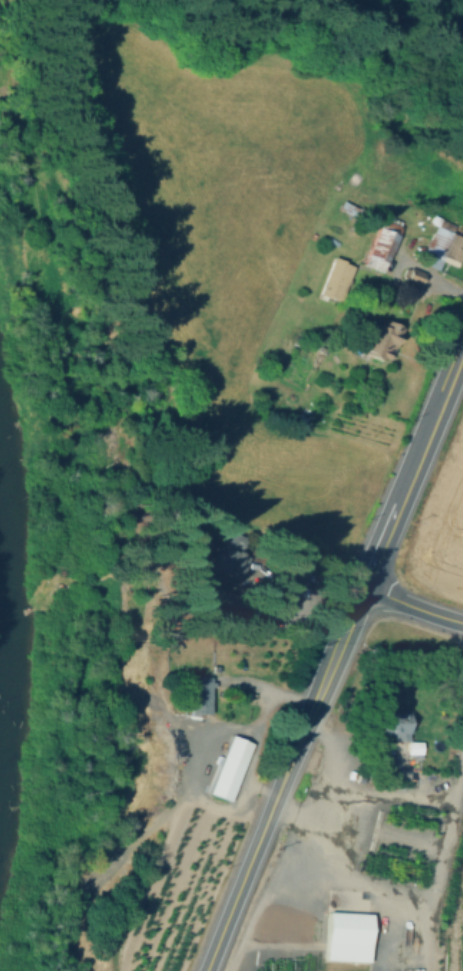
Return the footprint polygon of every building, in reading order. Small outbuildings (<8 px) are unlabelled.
[(382,218),(378,227),(362,220),(360,225),(353,221),(359,207),(382,218)] [(402,227),(383,272),(365,265),(384,219),(402,227)] [(436,227),(462,239),(462,264),(461,269),(442,260),(438,270),(421,262),(426,251),(426,250),(426,249),(436,227)] [(341,301),(321,294),(335,257),(345,261),(344,263),(353,266),(341,301)] [(412,267),(426,273),(420,286),(407,281),(408,278),(404,276),(406,268),(411,269),(412,267)] [(383,319),(404,328),(392,358),(389,359),(384,357),(383,361),(361,352),(373,323),(381,326),(383,319)] [(249,556),(241,581),(207,569),(222,528),(245,536),(247,541),(244,547),(238,549),(238,552),(249,556)] [(190,680),(212,680),(212,719),(190,719),(190,680)] [(375,714),(405,712),(407,744),(377,746),(375,714)] [(210,797),(232,738),(253,746),(231,805),(210,797)] [(408,760),(407,748),(422,747),(422,760),(408,760)] [(325,947),(326,917),(370,919),(369,949),(325,947)]
